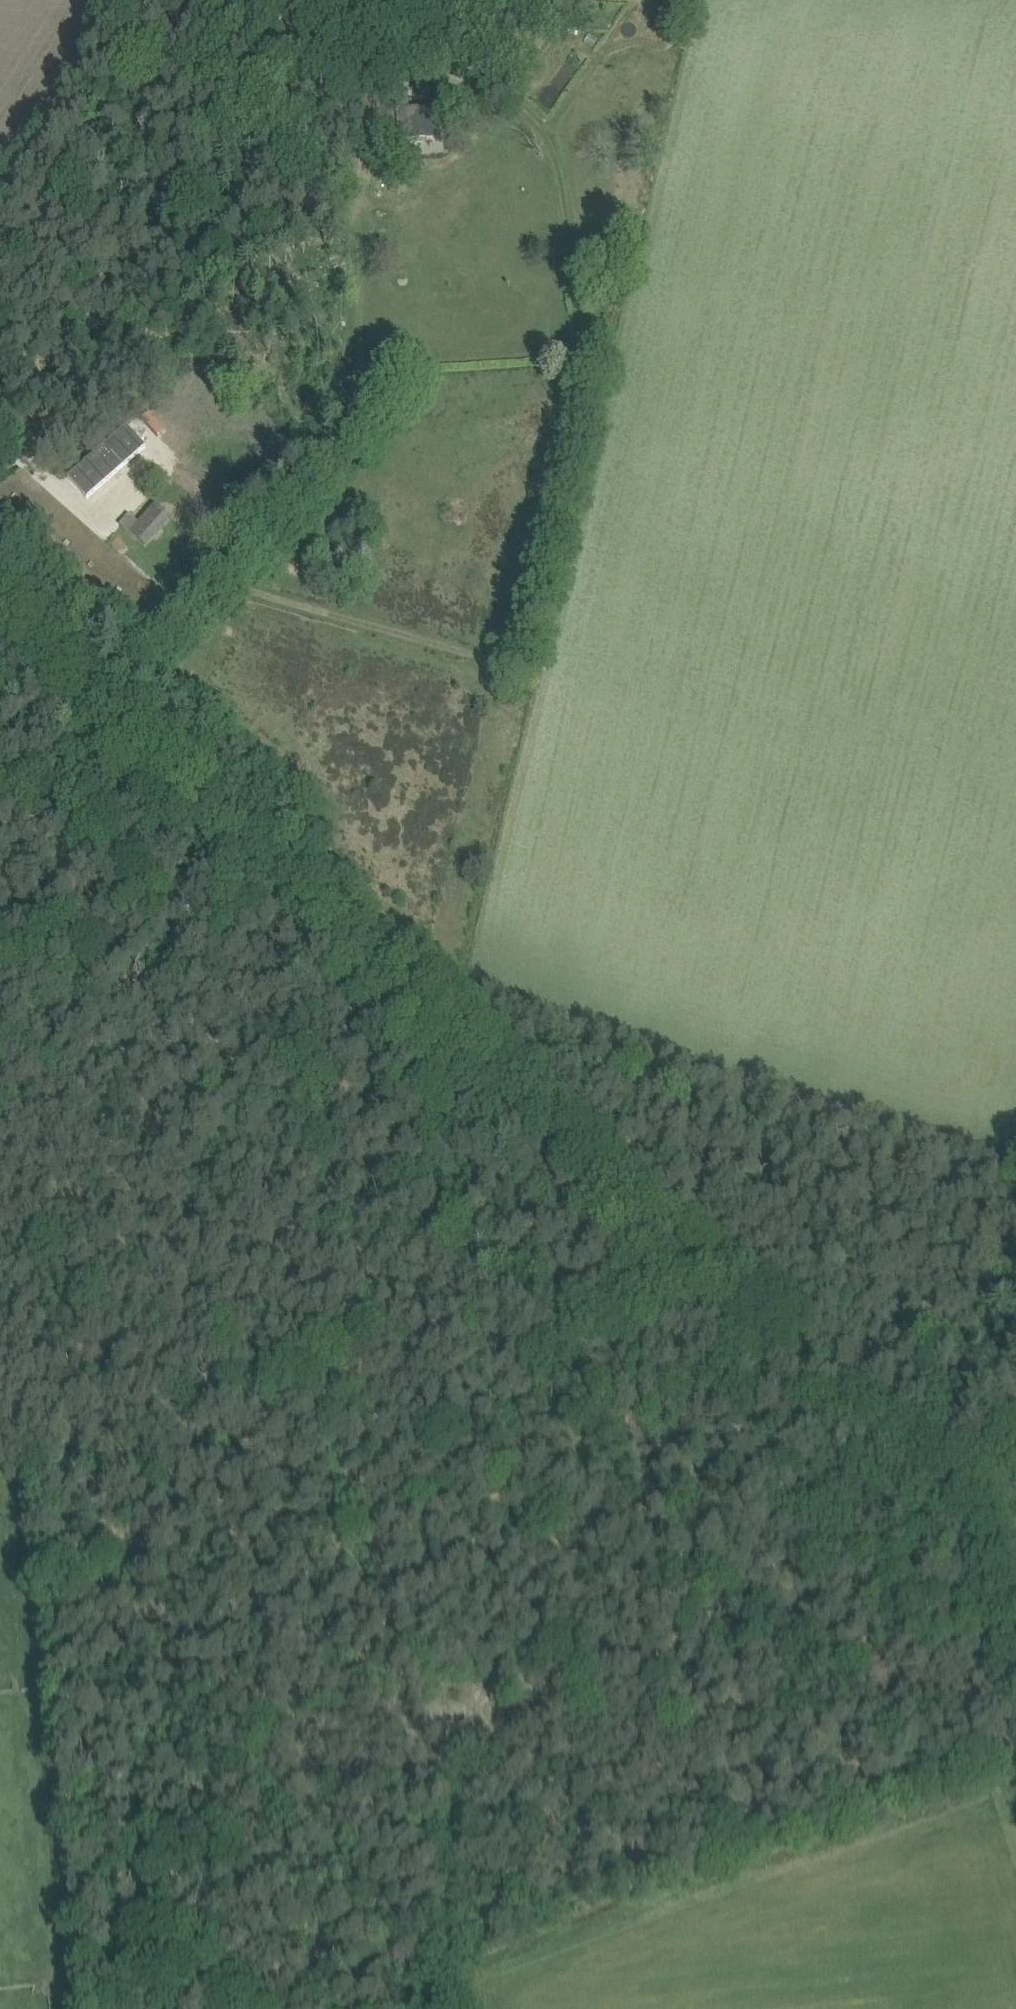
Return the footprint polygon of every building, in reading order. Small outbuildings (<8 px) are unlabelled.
[(653,9),(651,15),(667,21),(669,15),(653,9)] [(593,48),(599,40),(591,34),(585,41),(593,48)] [(346,99),(349,137),(350,137),(350,136),(397,133),(398,137),(399,136),(400,146),(402,146),(401,143),(434,141),(432,110),(444,109),(444,108),(410,111),(409,96),(413,95),(413,94),(346,99)] [(140,523),(129,514),(120,525),(147,550),(174,520),(156,504),(140,523)]
